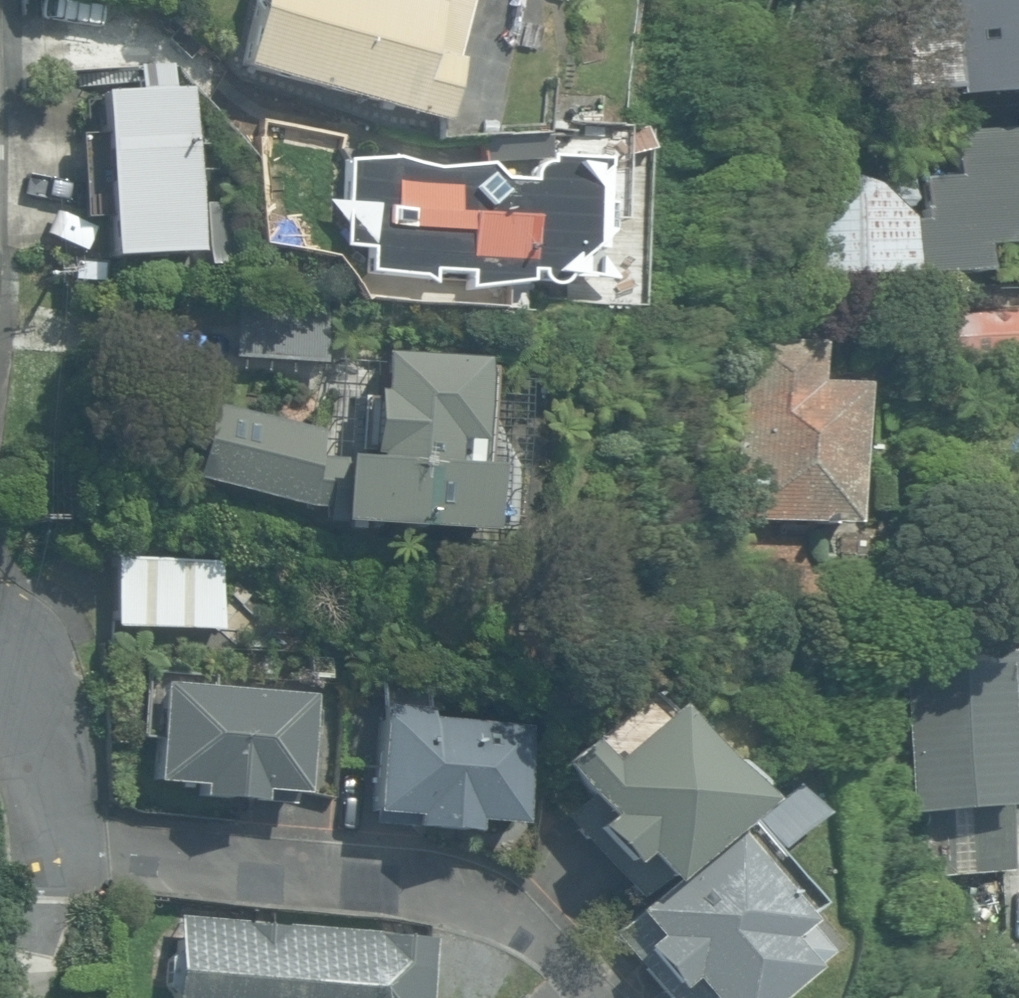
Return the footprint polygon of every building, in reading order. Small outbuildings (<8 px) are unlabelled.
[(433,140),(479,137),(483,123),(445,112),(458,61),(454,60),(469,0),(254,0),(235,70),(438,123),(433,140)] [(952,99),(1018,95),(1018,0),(908,0),(910,27),(948,25),(952,99)] [(555,118),(595,124),(598,98),(558,92),(555,118)] [(95,98),(105,260),(194,255),(185,93),(95,98)] [(803,281),(977,274),(976,250),(1018,247),(1018,129),(948,132),(951,178),(917,181),(918,221),(899,222),(864,187),(821,172),(798,229),(803,281)] [(418,312),(452,315),(456,274),(463,275),(462,291),(520,286),(521,275),(529,276),(529,277),(529,279),(529,280),(530,280),(530,282),(531,283),(531,284),(532,285),(533,286),(534,287),(535,288),(536,288),(537,289),(538,290),(539,290),(540,290),(541,290),(542,290),(543,291),(544,291),(545,290),(547,290),(548,290),(549,289),(550,289),(551,288),(552,287),(553,287),(554,286),(554,285),(555,284),(556,283),(556,282),(557,281),(557,280),(557,279),(557,278),(610,283),(586,252),(604,236),(605,218),(616,209),(618,187),(638,172),(600,168),(600,163),(546,158),(545,166),(543,166),(542,166),(541,166),(540,167),(539,167),(538,167),(537,167),(537,168),(536,168),(535,169),(534,169),(533,170),(532,171),(532,172),(531,173),(530,174),(530,175),(530,176),(529,177),(529,178),(528,179),(528,180),(529,181),(528,182),(528,183),(501,183),(488,165),(439,170),(394,157),(345,164),(342,204),(320,202),(340,224),(338,248),(365,250),(363,274),(421,278),(418,312)] [(957,359),(1018,357),(1018,312),(956,313),(957,359)] [(808,523),(846,526),(857,388),(815,384),(817,345),(808,344),(750,340),(737,518),(808,523)] [(333,525),(484,535),(487,470),(483,470),(488,367),(477,367),(477,363),(374,355),(373,396),(365,395),(361,463),(313,463),(318,434),(207,404),(191,479),(304,510),(334,510),(333,525)] [(110,620),(212,626),(211,562),(110,557),(110,620)] [(930,876),(1007,872),(1003,803),(1000,803),(999,786),(1018,784),(1018,652),(981,655),(981,669),(899,673),(906,813),(927,812),(930,876)] [(192,797),(256,802),(256,791),(296,795),(305,696),(153,682),(147,779),(193,783),(192,797)] [(661,884),(663,887),(749,803),(649,690),(554,767),(599,817),(584,830),(616,867),(632,853),(661,884)] [(405,828),(469,833),(471,819),(514,823),(521,725),(373,714),(364,812),(406,815),(405,828)] [(780,780),(748,807),(778,845),(811,819),(780,780)] [(826,953),(798,919),(814,906),(745,823),(663,887),(627,914),(631,919),(611,936),(662,997),(773,997),(826,953)] [(428,933),(175,913),(168,997),(422,997),(428,933)]
